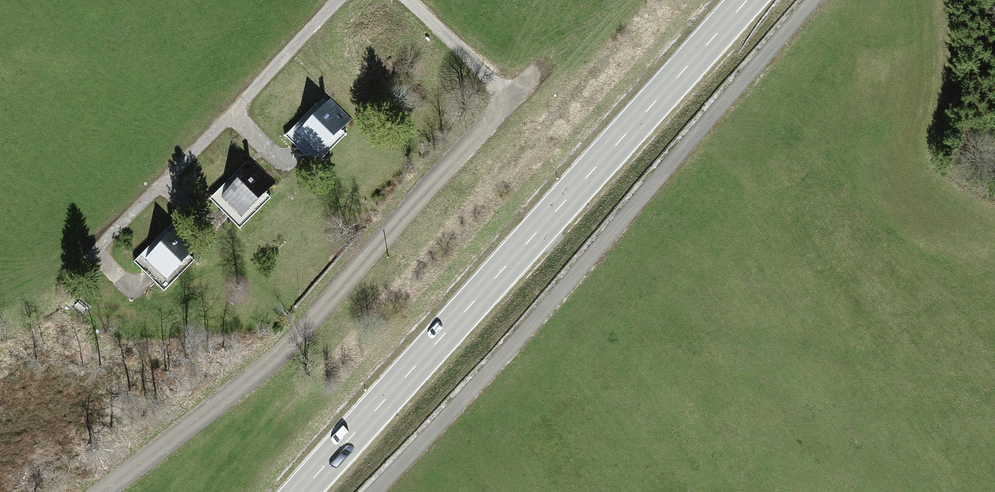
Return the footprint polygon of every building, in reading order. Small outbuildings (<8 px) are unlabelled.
[(331,113),(310,132),(326,149),(347,130),(331,113)] [(250,177),(229,195),(245,212),(265,194),(250,177)] [(174,241),(153,260),(168,277),(189,258),(174,241)]
